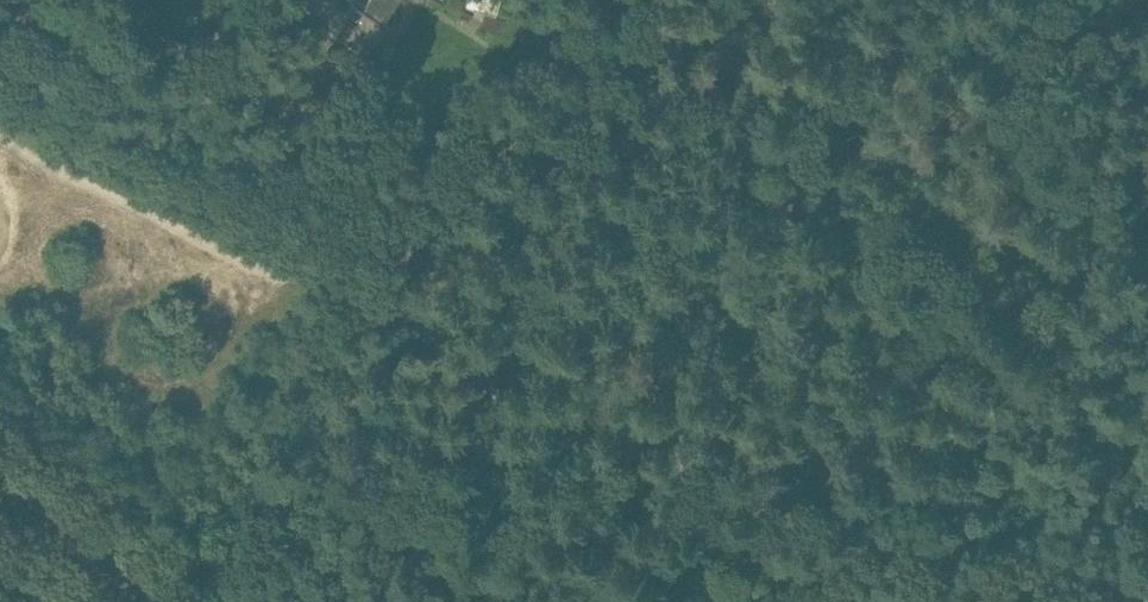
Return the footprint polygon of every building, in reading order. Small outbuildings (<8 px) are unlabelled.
[(362,10),(355,6),(336,37),(372,58),(390,29),(385,25),(400,0),(368,0),(362,10)] [(466,3),(496,12),(499,0),(467,0),(466,3)]
